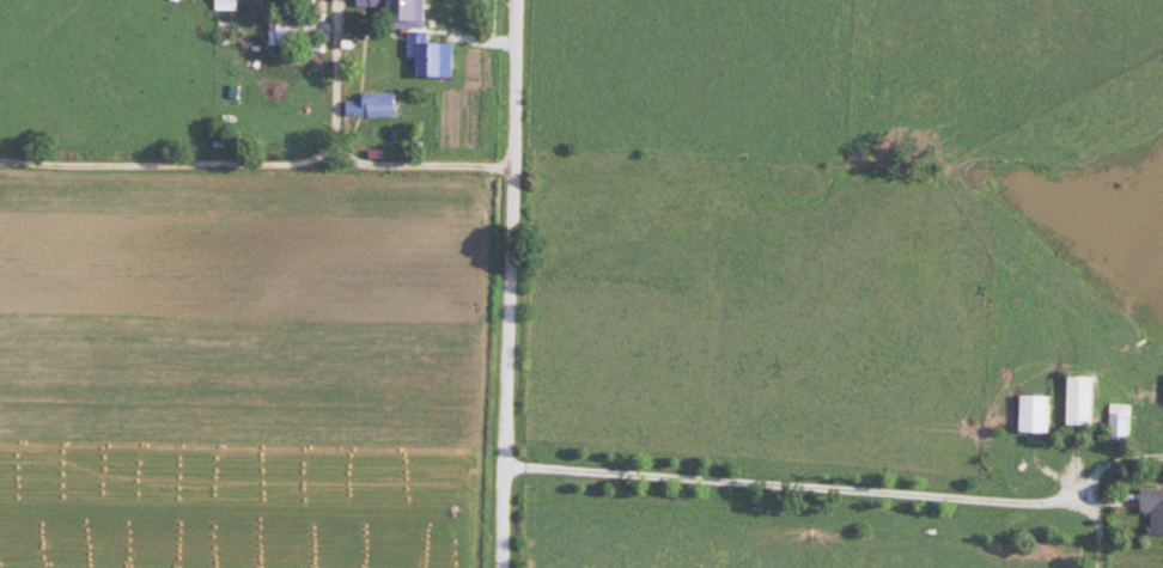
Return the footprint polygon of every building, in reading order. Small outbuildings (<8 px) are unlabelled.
[(216,9),(237,9),(237,0),(216,0),(216,9)] [(430,0),(387,0),(387,27),(418,28),(418,12),(430,12),(430,0)] [(316,43),(316,13),(276,13),(276,43),(316,43)] [(399,93),(363,93),(363,116),(399,116),(399,93)] [(1092,426),(1092,377),(1067,377),(1067,426),(1092,426)] [(1049,433),(1049,396),(1018,396),(1018,433),(1049,433)] [(1131,440),(1131,403),(1110,403),(1110,440),(1131,440)] [(1151,536),(1162,536),(1162,489),(1140,488),(1140,512),(1151,512),(1151,536)]
